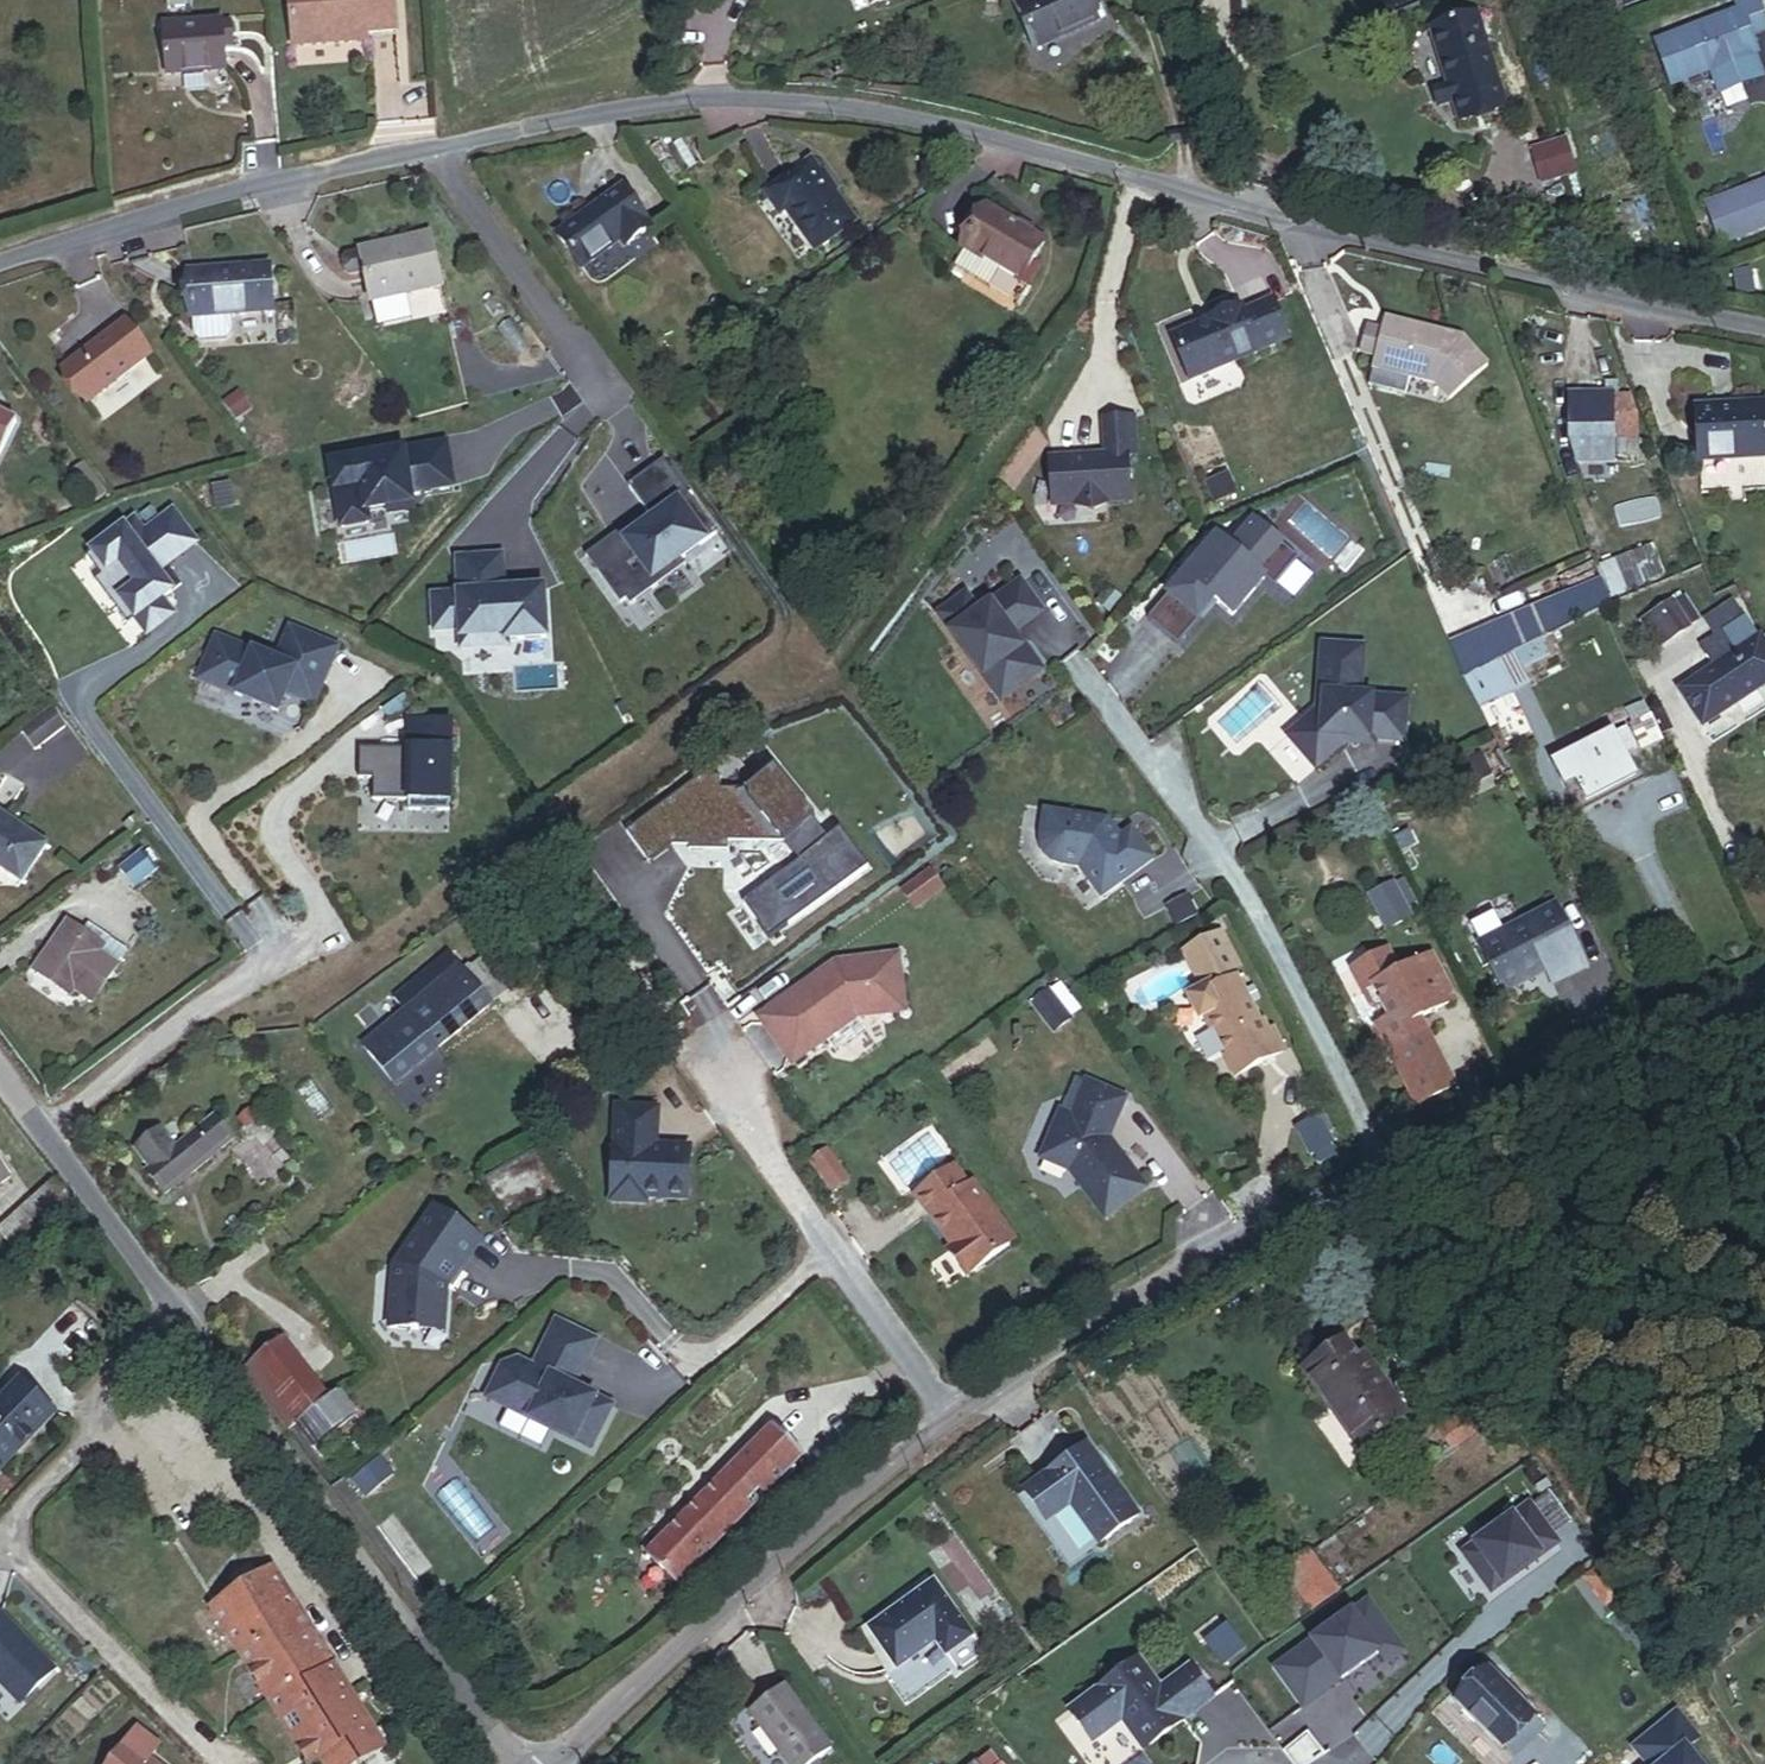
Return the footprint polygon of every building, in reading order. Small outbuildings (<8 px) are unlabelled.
[(394,0),(290,0),(294,45),(368,40),(367,33),(397,31),(394,0)] [(1099,23),(1090,0),(1022,0),(1018,2),(1038,48),(1099,23)] [(1751,36),(1747,26),(1764,20),(1756,0),(1734,0),(1738,11),(1656,42),(1672,84),(1711,70),(1717,84),(1737,76),(1740,85),(1762,77),(1753,54),(1757,52),(1751,36)] [(1461,121),(1505,106),(1474,16),(1429,31),(1448,85),(1433,91),(1439,109),(1455,104),(1461,121)] [(1764,31),(1764,22),(1764,20),(1747,26),(1751,36),(1764,31)] [(236,47),(235,25),(165,28),(168,74),(227,71),(226,48),(236,47)] [(802,240),(838,215),(795,150),(747,182),(765,210),(777,202),(802,240)] [(1764,205),(1764,183),(1706,205),(1714,224),(1764,205)] [(623,251),(649,233),(620,191),(554,235),(577,269),(617,242),(623,251)] [(1764,227),(1764,205),(1714,224),(1721,243),(1764,227)] [(1020,282),(1044,241),(986,208),(963,249),(964,250),(954,267),(988,287),(998,270),(1020,282)] [(441,288),(430,236),(360,251),(371,302),(441,288)] [(273,312),(270,266),(189,272),(192,318),(273,312)] [(503,311),(495,301),(487,307),(494,317),(503,311)] [(1289,340),(1273,301),(1243,313),(1241,308),(1172,336),(1190,381),(1289,340)] [(1485,366),(1459,338),(1383,317),(1378,331),(1367,328),(1360,352),(1374,356),(1371,369),(1373,369),(1368,385),(1405,395),(1410,379),(1435,386),(1448,400),(1485,366)] [(529,348),(508,321),(498,329),(518,355),(529,348)] [(152,356),(126,322),(63,370),(89,404),(152,356)] [(1569,396),(1569,441),(1576,461),(1621,462),(1621,464),(1636,464),(1636,417),(1626,396),(1618,397),(1569,396)] [(1764,460),(1764,406),(1698,409),(1700,463),(1764,460)] [(17,422),(1,414),(3,409),(0,408),(0,456),(17,422)] [(1131,457),(1129,421),(1097,423),(1099,458),(1045,462),(1048,509),(1069,508),(1086,513),(1104,506),(1124,505),(1121,458),(1131,457)] [(410,509),(407,494),(449,486),(442,444),(327,464),(338,528),(365,523),(363,511),(384,508),(385,514),(410,509)] [(597,568),(592,572),(616,605),(622,601),(626,607),(653,587),(649,581),(676,561),(712,535),(658,462),(622,488),(648,522),(620,543),(614,534),(587,553),(597,568)] [(105,493),(84,465),(70,475),(91,504),(105,493)] [(144,637),(171,618),(159,602),(170,595),(155,575),(165,568),(194,546),(170,515),(142,536),(132,523),(89,554),(103,573),(98,578),(91,582),(111,608),(118,602),(133,622),(144,637)] [(1222,607),(1233,617),(1266,580),(1276,589),(1300,562),(1257,524),(1234,551),(1220,538),(1148,620),(1178,646),(1200,620),(1199,619),(1215,601),(1222,607)] [(1627,590),(1659,578),(1649,551),(1617,563),(1627,590)] [(1516,577),(1506,557),(1495,562),(1505,582),(1516,577)] [(499,597),(496,562),(452,567),(455,602),(428,605),(432,639),(458,636),(460,656),(505,651),(504,646),(544,641),(539,592),(511,595),(512,598),(500,599),(499,597)] [(1610,597),(1627,590),(1617,563),(1600,569),(1605,584),(1610,597)] [(959,588),(932,608),(995,693),(1036,663),(1018,637),(1015,639),(1010,642),(1002,631),(1006,627),(1035,605),(1014,575),(972,606),(959,588)] [(1597,614),(1613,605),(1610,597),(1605,584),(1587,593),(1597,614)] [(1562,630),(1597,614),(1587,593),(1553,609),(1562,630)] [(1762,640),(1759,642),(1733,602),(1732,603),(1727,595),(1714,604),(1719,612),(1705,621),(1716,637),(1701,647),(1716,670),(1681,693),(1703,727),(1764,687),(1764,645),(1762,640)] [(1689,626),(1699,620),(1685,597),(1675,603),(1674,602),(1641,622),(1657,648),(1690,628),(1689,626)] [(1447,644),(1463,677),(1562,630),(1553,609),(1549,602),(1447,644)] [(284,694),(311,706),(335,650),(288,631),(274,664),(215,638),(197,681),(275,714),(284,694)] [(1499,705),(1537,686),(1530,673),(1555,661),(1545,642),(1466,682),(1489,727),(1506,719),(1499,705)] [(1404,697),(1357,696),(1355,647),(1314,649),(1316,710),(1286,736),(1309,764),(1316,765),(1348,738),(1403,739),(1404,697)] [(1631,724),(1650,715),(1643,701),(1618,713),(1624,727),(1631,724)] [(35,749),(63,727),(51,710),(23,732),(35,749)] [(400,793),(401,803),(443,801),(439,711),(397,713),(398,740),(399,745),(392,746),(392,741),(351,742),(352,774),(366,773),(367,794),(400,793)] [(1671,730),(1663,712),(1651,717),(1660,735),(1671,730)] [(1660,735),(1651,717),(1650,715),(1631,724),(1644,750),(1662,741),(1660,735)] [(1597,794),(1643,773),(1622,726),(1590,740),(1567,751),(1561,754),(1574,781),(1588,775),(1597,794)] [(1567,751),(1590,740),(1584,726),(1561,737),(1567,751)] [(1473,757),(1469,748),(1446,759),(1450,768),(1473,757)] [(1491,776),(1480,754),(1473,757),(1450,768),(1447,770),(1458,792),(1491,776)] [(813,820),(772,770),(745,792),(718,791),(718,779),(699,779),(625,834),(634,846),(656,830),(661,838),(672,830),(687,830),(687,846),(718,847),(718,831),(771,832),(783,845),(813,820)] [(1597,794),(1588,775),(1574,781),(1566,785),(1579,811),(1600,801),(1597,794)] [(1078,863),(1100,894),(1154,856),(1133,826),(1122,834),(1118,829),(1114,832),(1109,824),(1110,817),(1043,807),(1039,831),(1039,841),(1043,850),(1050,857),(1060,860),(1078,863)] [(48,841),(0,810),(0,866),(22,881),(48,841)] [(940,888),(929,873),(902,892),(914,908),(940,888)] [(1177,923),(1197,913),(1188,896),(1169,906),(1177,923)] [(1408,917),(1401,904),(1373,918),(1380,931),(1408,917)] [(1587,967),(1556,906),(1479,945),(1503,993),(1546,971),(1553,985),(1587,967)] [(101,954),(106,947),(67,922),(34,974),(73,999),(77,993),(94,1003),(119,966),(101,954)] [(1202,990),(1186,998),(1199,1022),(1206,1018),(1226,1055),(1224,1056),(1234,1076),(1284,1050),(1272,1028),(1265,1032),(1237,980),(1243,977),(1220,934),(1190,950),(1209,986),(1202,990)] [(362,1046),(393,1085),(521,983),(495,949),(470,968),(455,949),(393,999),(404,1012),(362,1046)] [(1209,986),(1190,950),(1183,954),(1202,990),(1209,986)] [(1455,1000),(1432,955),(1400,973),(1387,950),(1352,969),(1372,1006),(1382,1009),(1385,1008),(1391,1018),(1376,1026),(1418,1103),(1454,1085),(1419,1019),(1455,1000)] [(903,1009),(896,953),(833,961),(756,1016),(790,1062),(855,1015),(903,1009)] [(1071,1019),(1049,990),(1031,1004),(1054,1033),(1071,1019)] [(313,1053),(303,1042),(293,1050),(303,1062),(313,1053)] [(1146,1188),(1109,1139),(1125,1098),(1087,1081),(1071,1116),(1061,1111),(1040,1158),(1069,1170),(1104,1219),(1146,1188)] [(242,1133),(259,1120),(251,1109),(234,1122),(242,1133)] [(640,1205),(640,1199),(681,1201),(683,1149),(648,1148),(649,1111),(609,1110),(606,1204),(640,1205)] [(145,1175),(153,1186),(225,1130),(216,1120),(174,1153),(159,1134),(136,1152),(150,1171),(145,1175)] [(153,1186),(163,1199),(235,1144),(225,1130),(153,1186)] [(842,1172),(826,1150),(811,1161),(827,1183),(842,1172)] [(1014,1243),(972,1184),(970,1185),(955,1164),(913,1193),(950,1245),(948,1247),(968,1276),(1014,1243)] [(15,1250),(69,1203),(54,1186),(0,1232),(0,1233),(15,1250)] [(431,1210),(391,1269),(388,1331),(417,1332),(418,1324),(442,1326),(444,1292),(444,1286),(455,1271),(457,1272),(478,1242),(431,1210)] [(444,1286),(444,1292),(457,1272),(455,1271),(444,1286)] [(499,1364),(483,1397),(588,1448),(609,1405),(581,1392),(580,1394),(569,1389),(592,1339),(552,1320),(530,1367),(514,1359),(499,1364)] [(418,1324),(417,1332),(442,1333),(442,1326),(418,1324)] [(283,1434),(329,1400),(284,1339),(238,1373),(283,1434)] [(1380,1461),(1417,1435),(1405,1419),(1363,1361),(1357,1365),(1343,1345),(1304,1374),(1361,1451),(1364,1449),(1370,1457),(1380,1461)] [(53,1418),(21,1386),(0,1406),(0,1470),(53,1418)] [(680,1587),(824,1440),(792,1409),(648,1556),(680,1587)] [(1453,1450),(1479,1433),(1467,1415),(1441,1432),(1453,1450)] [(1139,1516),(1086,1445),(1024,1491),(1049,1524),(1070,1508),(1098,1546),(1139,1516)] [(1530,1506),(1464,1556),(1493,1595),(1559,1546),(1530,1506)] [(1311,1615),(1338,1596),(1310,1555),(1282,1574),(1311,1615)] [(1603,1609),(1619,1598),(1599,1567),(1583,1578),(1603,1609)] [(385,1753),(271,1571),(212,1609),(308,1763),(314,1763),(320,1760),(322,1763),(367,1763),(385,1753)] [(946,1656),(971,1638),(935,1586),(871,1630),(899,1671),(937,1645),(946,1656)] [(1304,1708),(1379,1653),(1387,1665),(1404,1652),(1368,1603),(1276,1670),(1304,1708)] [(54,1672),(1,1619),(0,1620),(0,1684),(21,1705),(54,1672)] [(1241,1649),(1228,1632),(1213,1644),(1227,1660),(1241,1649)] [(1190,1666),(1161,1688),(1139,1658),(1070,1711),(1094,1742),(1122,1721),(1145,1751),(1214,1699),(1190,1666)] [(1522,1731),(1533,1720),(1488,1676),(1456,1708),(1501,1752),(1522,1731)] [(832,1754),(784,1689),(748,1716),(783,1763),(818,1763),(832,1754)] [(88,1721),(95,1713),(82,1701),(75,1709),(88,1721)] [(1677,1715),(1633,1749),(1645,1763),(1698,1763),(1686,1749),(1697,1740),(1677,1715)] [(1522,1731),(1533,1741),(1543,1731),(1533,1720),(1522,1731)] [(161,1746),(140,1730),(128,1746),(114,1763),(151,1763),(149,1762),(161,1746)]
